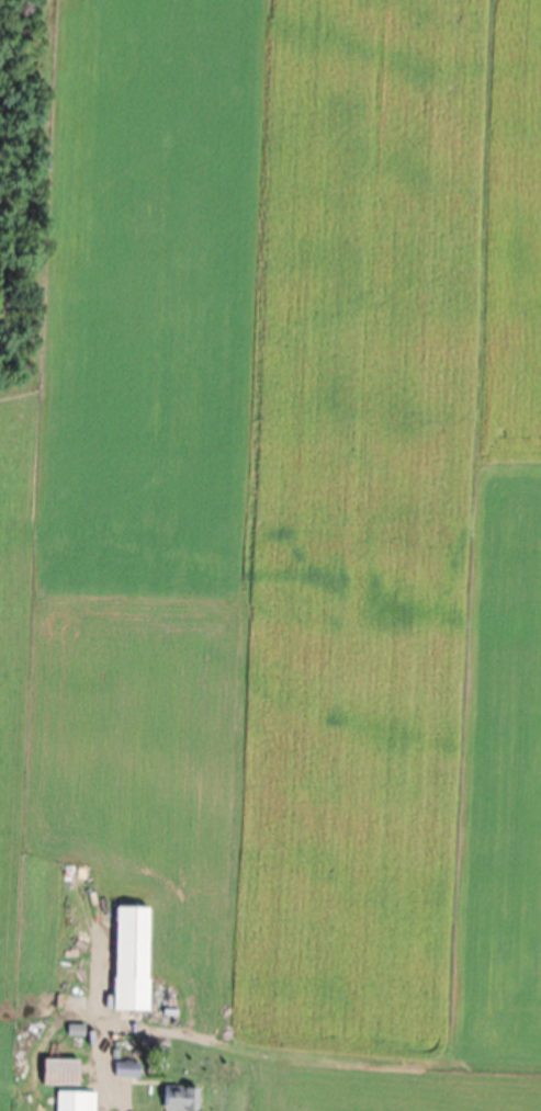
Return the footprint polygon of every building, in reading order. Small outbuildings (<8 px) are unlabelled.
[(150,908),(116,907),(116,1011),(149,1011),(150,908)] [(16,1073),(29,1073),(29,1039),(16,1039),(16,1073)] [(79,1085),(79,1060),(44,1060),(44,1085),(79,1085)] [(140,1062),(116,1062),(116,1078),(140,1078),(140,1062)] [(165,1110),(199,1110),(199,1088),(165,1088),(165,1110)] [(58,1110),(96,1110),(96,1092),(58,1092),(58,1110)]
